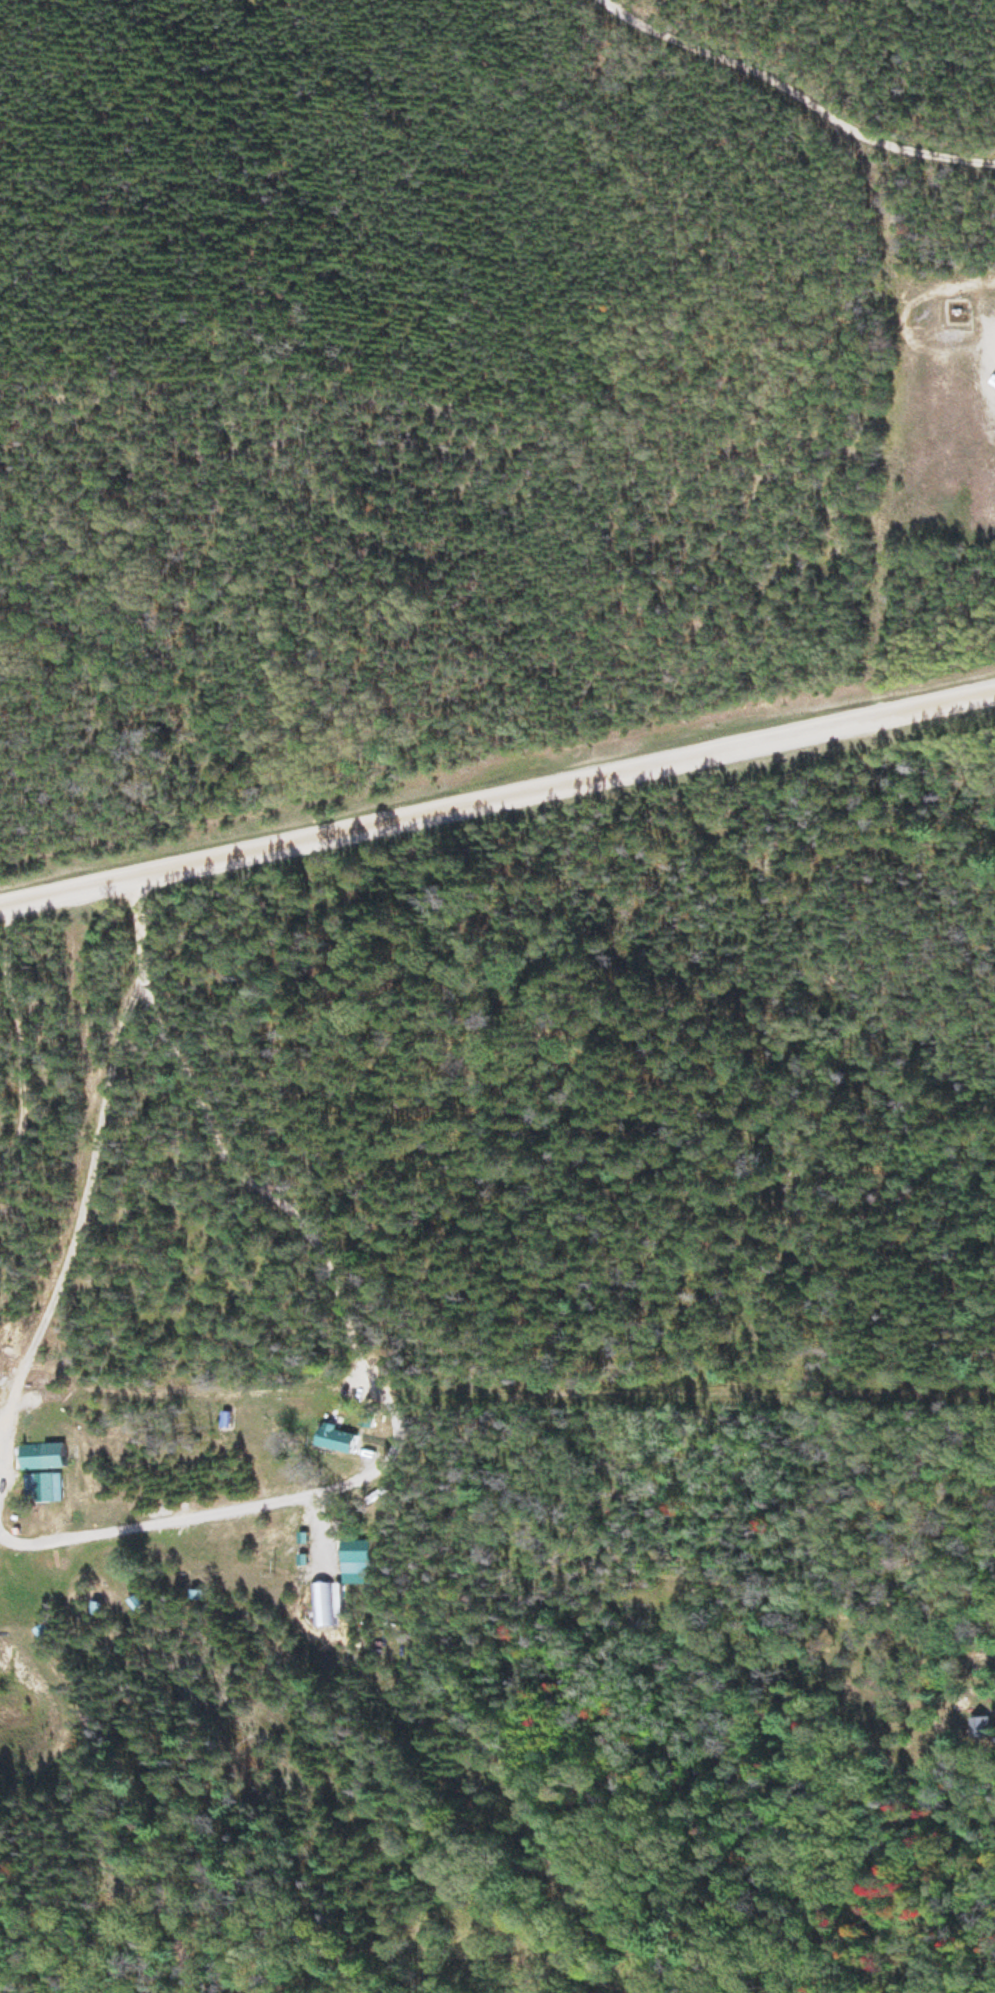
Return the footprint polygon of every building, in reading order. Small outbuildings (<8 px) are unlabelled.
[(971,331),(932,331),(932,343),(971,343),(971,331)] [(993,460),(984,462),(986,474),(994,472),(994,471),(993,460)] [(366,1426),(379,1430),(383,1415),(370,1412),(366,1426)] [(328,1449),(365,1454),(367,1435),(330,1430),(328,1449)] [(24,1447),(24,1472),(74,1470),(73,1446),(24,1447)] [(30,1505),(64,1505),(64,1476),(30,1476),(30,1505)] [(334,1585),(314,1585),(314,1628),(334,1628),(334,1585)] [(990,1719),(968,1719),(969,1740),(991,1739),(990,1719)]
